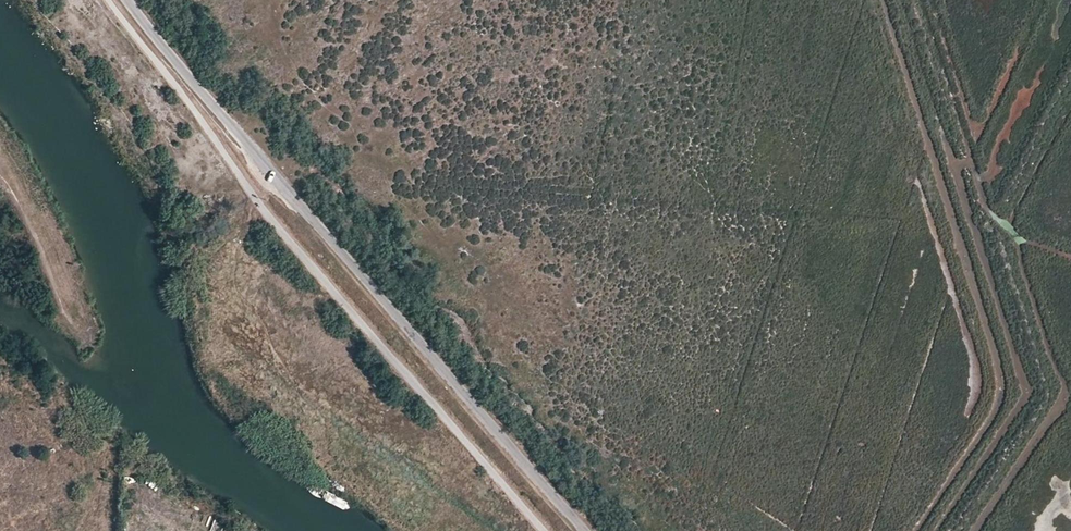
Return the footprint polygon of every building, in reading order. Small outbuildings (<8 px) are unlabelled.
[(27,389),(27,388),(16,379),(9,388),(9,389),(20,397),(27,389)]
